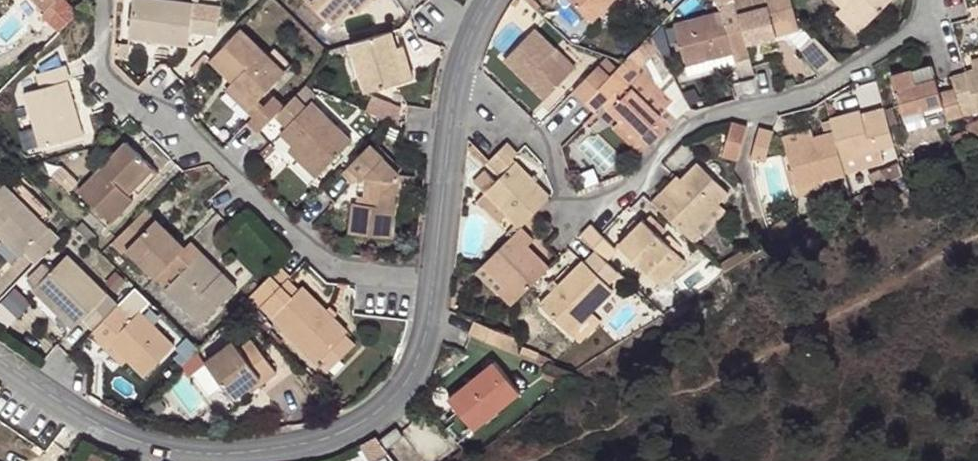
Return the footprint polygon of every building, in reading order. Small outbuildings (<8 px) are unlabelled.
[(43,13),(56,0),(29,0),(43,13)] [(224,0),(135,0),(131,35),(193,40),(194,29),(210,30),(211,20),(222,21),(224,0)] [(331,26),(354,2),(356,0),(305,0),(331,26)] [(354,2),(361,9),(370,0),(356,0),(354,2)] [(597,19),(619,0),(578,0),(597,19)] [(750,26),(752,38),(805,30),(798,1),(798,0),(742,0),(745,5),(750,26)] [(853,6),(876,26),(902,0),(847,0),(853,6)] [(59,30),(79,9),(69,1),(51,21),(59,30)] [(876,26),(853,6),(848,12),(869,32),(876,26)] [(729,11),(679,22),(690,74),(757,59),(752,38),(750,26),(733,29),(729,11)] [(580,67),(542,23),(507,52),(548,96),(580,67)] [(284,64),(243,24),(210,57),(252,97),(284,64)] [(390,30),(353,41),(368,93),(415,79),(403,41),(394,43),(390,30)] [(824,75),(844,61),(825,36),(806,51),(824,75)] [(575,91),(586,102),(618,68),(608,58),(575,91)] [(934,59),(895,69),(907,111),(947,99),(949,106),(951,116),(966,112),(958,83),(943,87),(940,74),(937,75),(934,59)] [(955,71),(958,83),(966,112),(967,114),(977,111),(977,65),(966,68),(955,71)] [(45,74),(49,88),(69,83),(73,83),(68,67),(45,74)] [(622,118),(652,145),(678,116),(638,78),(633,83),(618,68),(586,102),(594,111),(604,101),(609,105),(622,118)] [(85,138),(69,83),(49,88),(30,93),(45,149),(85,138)] [(248,122),(259,132),(278,113),(286,105),(275,94),(248,122)] [(313,98),(307,103),(298,94),(286,105),(278,113),(286,122),(299,136),(325,164),(351,140),(313,98)] [(947,99),(907,111),(908,118),(949,106),(947,99)] [(833,120),(837,136),(844,163),(897,150),(889,123),(870,127),(866,112),(833,120)] [(622,118),(614,125),(644,153),(652,145),(622,118)] [(748,124),(732,121),(725,156),(741,159),(748,124)] [(772,163),(779,129),(764,129),(756,160),(772,163)] [(784,138),(787,149),(815,142),(812,130),(784,138)] [(799,193),(849,181),(844,163),(837,136),(815,142),(787,149),(799,193)] [(132,137),(80,188),(112,221),(163,170),(132,137)] [(354,161),(367,173),(364,192),(353,190),(349,229),(391,233),(398,177),(399,172),(401,169),(374,140),(354,161)] [(497,170),(517,150),(507,142),(491,155),(487,160),(497,170)] [(499,180),(487,192),(509,214),(522,228),(525,226),(531,220),(547,203),(549,202),(553,199),(554,197),(518,161),(499,180)] [(670,194),(657,205),(690,240),(726,206),(735,198),(705,169),(674,198),(670,194)] [(67,237),(6,180),(0,186),(0,230),(4,226),(43,262),(67,237)] [(509,214),(487,192),(479,200),(500,222),(509,214)] [(195,243),(151,203),(120,236),(162,276),(195,243)] [(690,240),(699,250),(734,215),(726,206),(690,240)] [(597,222),(586,233),(611,261),(622,250),(597,222)] [(652,275),(678,254),(650,225),(627,245),(652,275)] [(519,297),(549,267),(530,245),(537,239),(525,226),(522,228),(517,234),(487,263),(506,282),(499,289),(513,304),(519,297)] [(230,276),(205,252),(170,286),(206,324),(240,287),(230,276)] [(687,264),(678,254),(652,275),(662,287),(687,264)] [(100,329),(123,304),(72,255),(36,293),(58,312),(64,306),(84,325),(88,321),(94,323),(100,329)] [(613,292),(587,262),(543,302),(571,333),(613,292)] [(241,265),(230,276),(240,287),(252,276),(241,265)] [(278,272),(253,296),(262,305),(285,280),(278,272)] [(0,303),(0,318),(8,325),(29,299),(14,286),(0,303)] [(347,331),(301,287),(269,317),(319,363),(346,333),(347,331)] [(100,329),(94,335),(110,349),(114,344),(148,378),(178,350),(143,313),(137,318),(123,304),(100,329)] [(472,320),(468,332),(500,345),(503,331),(472,320)] [(346,333),(319,363),(329,372),(357,343),(346,333)] [(277,373),(254,339),(240,347),(237,341),(205,363),(231,400),(260,380),(264,384),(277,373)] [(516,389),(496,358),(443,389),(463,422),(516,389)] [(376,435),(385,448),(410,432),(399,418),(376,435)]
